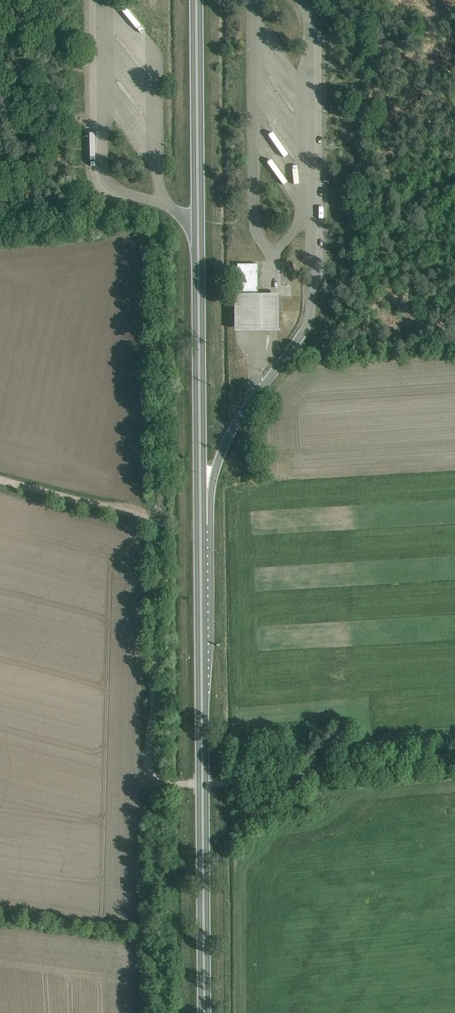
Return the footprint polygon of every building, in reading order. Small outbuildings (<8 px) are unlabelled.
[(274,132),(269,134),(286,163),(291,160),(274,132)] [(258,264),(238,264),(238,297),(258,296),(258,264)] [(278,298),(236,299),(236,332),(278,331),(278,298)]
